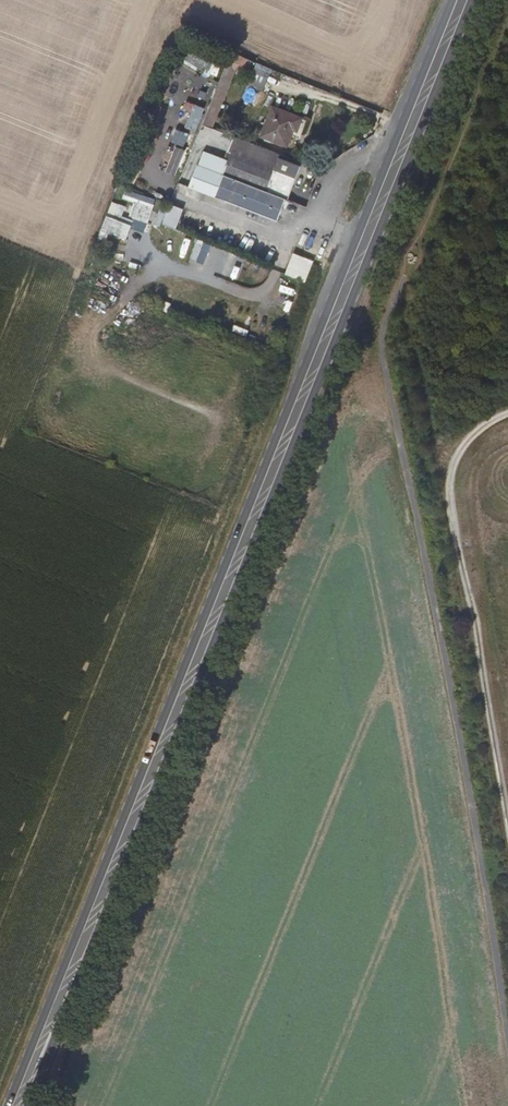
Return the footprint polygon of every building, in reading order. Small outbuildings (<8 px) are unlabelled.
[(238,55),(231,70),(242,75),(249,59),(238,55)] [(256,64),(248,83),(263,90),(272,71),(256,64)] [(192,105),(184,126),(196,131),(204,110),(192,105)] [(301,126),(272,115),(261,143),(287,152),(293,135),(297,136),(301,126)] [(261,172),(265,160),(237,150),(233,162),(261,172)] [(166,172),(174,176),(181,163),(173,159),(166,172)] [(285,204),(267,197),(275,177),(261,172),(233,162),(217,202),(278,225),(285,204)] [(275,177),(267,197),(285,204),(289,206),(302,172),(279,164),(275,177)] [(129,196),(125,218),(149,222),(153,200),(129,196)] [(162,224),(177,229),(183,209),(168,205),(162,224)] [(118,217),(109,213),(101,230),(125,241),(133,224),(121,218),(124,212),(121,211),(118,217)] [(197,242),(189,259),(203,265),(211,249),(197,242)] [(285,275),(306,283),(314,262),(294,254),(285,275)]
